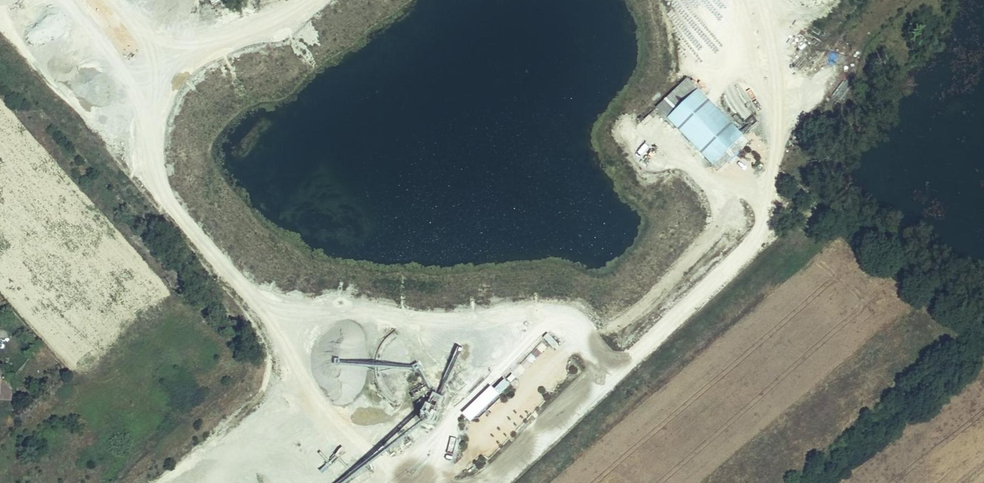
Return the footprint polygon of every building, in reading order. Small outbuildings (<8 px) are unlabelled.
[(747,55),(752,60),(764,50),(759,45),(747,55)] [(691,138),(721,108),(688,74),(658,104),(691,138)] [(720,168),(751,139),(721,108),(691,138),(720,168)] [(1,367),(0,366),(0,398),(11,400),(13,379),(1,378),(1,367)] [(471,407),(477,412),(496,393),(491,388),(471,407)] [(425,412),(436,417),(445,397),(435,392),(425,412)]
